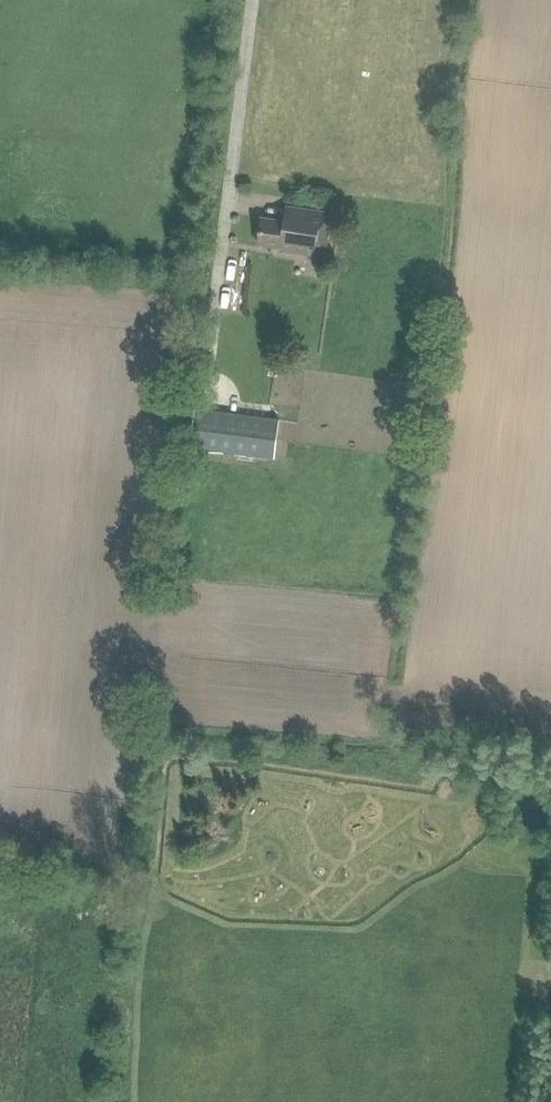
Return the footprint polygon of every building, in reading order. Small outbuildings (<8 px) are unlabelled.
[(280,248),(279,250),(323,257),(330,213),(286,207),(284,221),(260,218),(257,244),(280,248)] [(255,457),(261,418),(211,411),(206,450),(255,457)]
